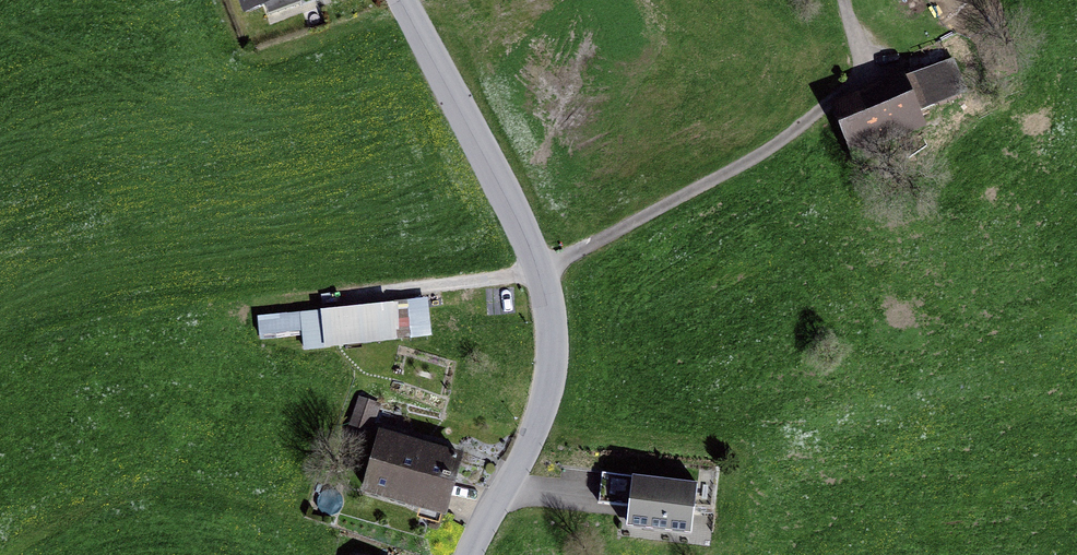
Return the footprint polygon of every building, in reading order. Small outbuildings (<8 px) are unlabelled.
[(238,20),(309,0),(232,0),(238,20)] [(964,62),(924,78),(937,110),(977,94),(964,62)] [(923,79),(854,100),(868,147),(938,127),(923,79)] [(397,300),(259,309),(260,332),(303,329),(304,342),(399,335),(397,300)] [(470,460),(389,438),(375,490),(456,513),(470,460)] [(604,503),(622,508),(630,476),(612,472),(604,503)] [(711,489),(646,481),(641,524),(706,531),(711,489)]
